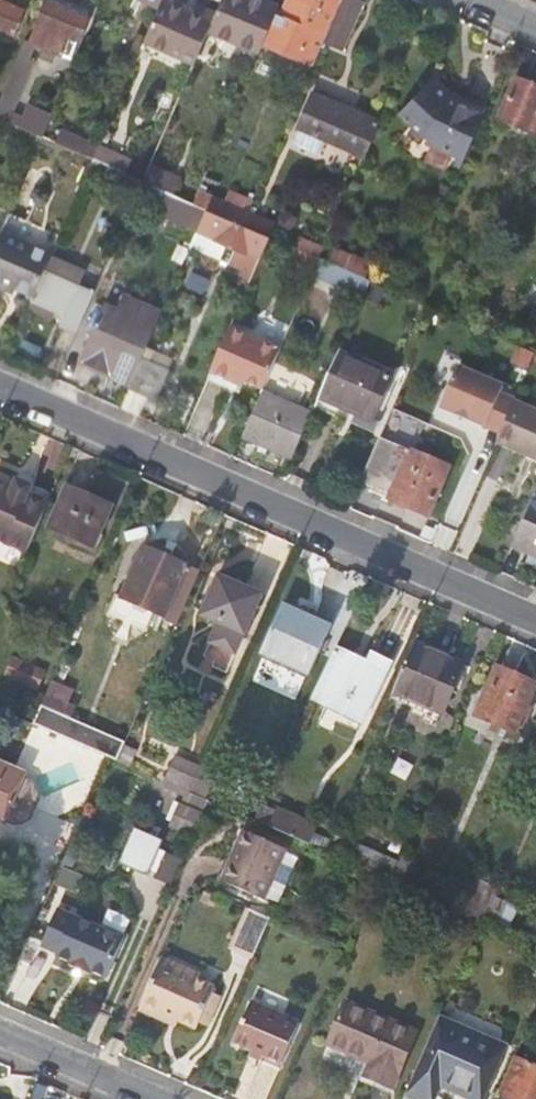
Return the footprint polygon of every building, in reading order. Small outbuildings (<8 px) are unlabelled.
[(14,35),(25,8),(7,0),(0,0),(0,29),(14,35)] [(51,0),(49,0),(32,40),(45,46),(41,57),(53,62),(57,51),(70,57),(78,41),(81,42),(91,18),(51,0)] [(173,0),(162,0),(145,40),(195,62),(209,30),(214,18),(173,0)] [(267,0),(222,0),(214,18),(209,30),(260,52),(265,40),(280,6),(267,0)] [(280,6),(265,40),(301,56),(311,33),(325,38),(331,24),(342,0),(283,0),(280,6)] [(358,0),(342,0),(331,24),(351,32),(363,2),(358,0)] [(25,41),(0,99),(0,118),(7,121),(43,137),(54,112),(31,102),(25,116),(14,111),(36,62),(28,57),(34,45),(25,41)] [(463,159),(483,114),(453,100),(455,96),(433,75),(399,113),(423,135),(430,137),(427,143),(463,159)] [(501,119),(535,134),(535,133),(535,88),(518,80),(501,119)] [(300,127),(317,135),(364,156),(380,120),(314,90),(298,127),(300,127)] [(312,144),(317,135),(300,127),(295,137),(312,144)] [(56,131),(52,141),(93,159),(99,146),(68,132),(67,135),(56,131)] [(131,158),(100,144),(99,146),(93,159),(125,173),(131,158)] [(151,163),(143,181),(174,194),(182,177),(151,163)] [(159,225),(193,240),(207,208),(194,203),(174,194),(143,181),(136,198),(165,211),(159,225)] [(213,194),(207,208),(244,225),(250,210),(256,197),(233,187),(227,200),(213,194)] [(213,194),(200,188),(194,203),(207,208),(213,194)] [(240,278),(250,283),(253,277),(270,236),(244,225),(207,208),(193,240),(199,243),(202,235),(228,246),(222,259),(244,269),(240,278)] [(277,222),(250,210),(244,225),(270,236),(277,222)] [(60,235),(10,212),(2,230),(52,253),(60,235)] [(2,230),(0,235),(0,284),(1,281),(33,296),(50,257),(52,253),(2,230)] [(383,297),(385,289),(372,286),(380,259),(336,246),(333,258),(323,255),(317,278),(383,297)] [(286,264),(312,275),(320,258),(294,247),(286,264)] [(62,323),(79,330),(101,278),(50,257),(33,296),(32,298),(67,313),(62,323)] [(31,301),(32,298),(33,296),(1,281),(0,284),(0,297),(7,300),(11,292),(31,301)] [(81,359),(132,381),(148,344),(156,324),(162,310),(124,294),(118,307),(106,302),(81,359)] [(506,339),(535,352),(535,306),(523,300),(506,339)] [(219,355),(211,374),(231,382),(234,377),(241,380),(263,390),(281,350),(230,328),(219,355)] [(174,355),(148,344),(132,381),(129,387),(155,399),(174,355)] [(395,375),(340,351),(320,397),(375,421),(395,375)] [(458,367),(440,407),(501,433),(515,400),(500,394),(503,386),(458,367)] [(234,377),(231,382),(239,385),(241,380),(234,377)] [(313,413),(263,392),(262,394),(244,435),(293,458),(313,413)] [(515,400),(501,433),(496,444),(535,461),(535,409),(515,400)] [(413,451),(418,438),(400,431),(394,444),(381,437),(361,483),(375,489),(373,492),(430,517),(452,468),(413,451)] [(28,552),(50,500),(30,492),(33,483),(18,477),(15,485),(0,478),(0,539),(28,552)] [(54,493),(33,483),(30,492),(50,500),(54,493)] [(93,545),(111,505),(68,486),(50,525),(93,545)] [(523,520),(512,547),(535,557),(535,526),(523,520)] [(170,612),(180,616),(200,570),(143,543),(132,569),(119,596),(145,608),(167,618),(170,612)] [(219,622),(210,640),(235,653),(262,594),(221,575),(203,614),(219,622)] [(310,671),(332,624),(283,601),(261,648),(310,671)] [(464,664),(415,642),(393,693),(442,715),(464,664)] [(369,658),(340,646),(316,701),(327,706),(322,717),(356,733),(362,721),(366,723),(393,660),(372,651),(369,658)] [(37,687),(45,669),(14,655),(6,673),(37,687)] [(474,716),(513,733),(535,684),(496,667),(474,716)] [(63,684),(53,679),(41,705),(51,709),(63,684)] [(63,684),(51,709),(65,715),(69,706),(76,690),(63,684)] [(51,709),(41,705),(34,723),(109,755),(117,759),(125,741),(72,718),(66,716),(65,715),(51,709)] [(69,706),(65,715),(66,716),(72,718),(76,709),(69,706)] [(137,748),(125,742),(117,759),(130,764),(137,748)] [(177,753),(165,780),(188,789),(190,791),(202,764),(177,753)] [(34,778),(25,774),(26,771),(0,760),(0,819),(4,821),(6,818),(16,823),(35,780),(34,778)] [(218,772),(202,764),(190,791),(207,798),(218,772)] [(35,780),(16,823),(19,823),(26,820),(31,817),(37,812),(40,805),(41,798),(42,792),(39,784),(35,780)] [(188,789),(182,803),(203,812),(209,799),(207,798),(190,791),(188,789)] [(203,812),(182,803),(172,826),(193,836),(203,812)] [(317,825),(270,804),(263,822),(309,842),(314,832),(317,825)] [(150,874),(164,839),(135,827),(121,862),(150,874)] [(225,881),(264,898),(286,848),(243,830),(235,849),(238,851),(225,881)] [(314,832),(309,842),(325,849),(330,839),(314,832)] [(352,840),(344,858),(390,878),(398,860),(352,840)] [(416,862),(401,855),(391,878),(411,887),(419,870),(414,867),(416,862)] [(78,873),(62,867),(56,882),(71,890),(78,873)] [(495,887),(469,876),(456,906),(482,918),(508,929),(517,907),(492,896),(495,887)] [(91,969),(107,976),(125,935),(58,907),(42,944),(56,951),(55,954),(70,961),(68,964),(90,972),(91,969)] [(230,943),(254,953),(269,917),(246,907),(230,943)] [(201,1019),(214,991),(216,986),(193,976),(196,969),(163,955),(153,978),(140,1009),(167,1020),(169,1015),(180,1019),(198,1027),(201,1019)] [(225,996),(214,991),(201,1019),(213,1024),(225,996)] [(252,1049),(265,1055),(282,1062),(300,1021),(252,1000),(235,1041),(252,1049)] [(364,1074),(394,1087),(418,1031),(347,1000),(329,1042),(370,1060),(364,1074)] [(441,1013),(408,1089),(431,1098),(434,1098),(442,1081),(482,1098),(505,1043),(441,1013)] [(177,1024),(180,1019),(169,1015),(167,1020),(177,1024)] [(263,1059),(265,1055),(252,1049),(250,1054),(263,1059)] [(516,1058),(500,1096),(507,1098),(535,1098),(535,1067),(516,1058)]
